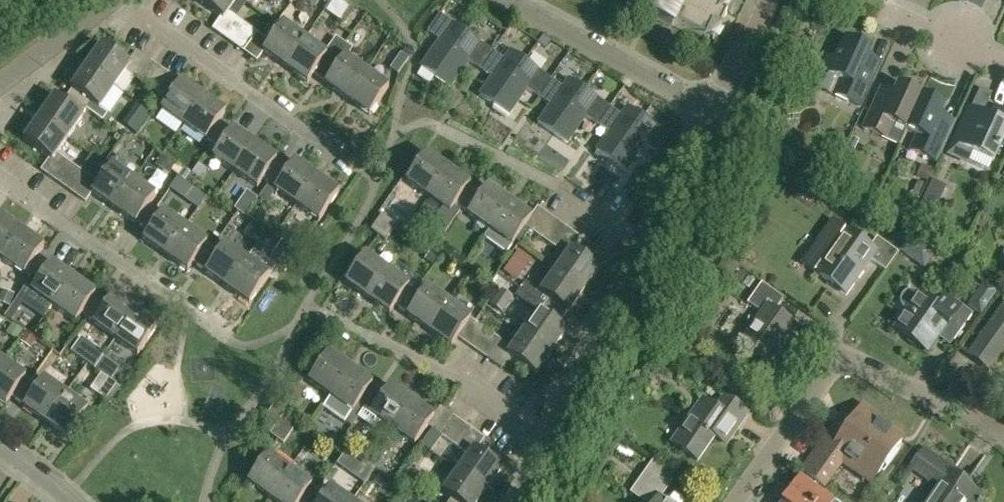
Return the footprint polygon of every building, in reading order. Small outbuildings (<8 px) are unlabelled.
[(226,39),(238,21),(228,13),(238,0),(196,0),(221,17),(213,29),(226,39)] [(733,1),(733,0),(674,0),(668,14),(659,9),(658,9),(657,8),(654,13),(656,14),(655,15),(672,24),(672,23),(672,22),(709,40),(709,38),(714,28),(719,30),(726,15),(727,13),(722,11),(727,1),(732,3),(733,1)] [(441,15),(428,33),(440,42),(422,68),(435,78),(466,33),(441,15)] [(480,15),(475,22),(484,27),(488,20),(480,15)] [(226,39),(235,45),(247,27),(238,21),(226,39)] [(244,51),(253,58),(257,60),(263,51),(285,67),(305,39),(282,23),(281,25),(277,23),(265,39),(256,33),(244,51)] [(256,33),(247,27),(235,45),(244,51),(256,33)] [(469,62),(480,70),(492,52),(466,33),(435,78),(450,88),(469,62)] [(542,36),(538,43),(546,48),(551,42),(542,36)] [(313,74),(319,79),(332,60),(339,52),(345,43),(337,37),(325,53),(305,39),(285,67),(307,82),(313,74)] [(873,79),(880,63),(867,57),(870,51),(846,40),(836,61),(828,57),(821,72),(842,82),(835,97),(859,108),(873,79)] [(102,45),(87,67),(113,86),(124,70),(137,79),(149,61),(135,52),(127,63),(102,45)] [(480,95),(494,106),(525,60),(511,50),(504,60),(492,52),(480,70),(492,79),(480,95)] [(339,52),(332,60),(319,79),(326,83),(324,85),(347,100),(367,71),(339,52)] [(399,74),(409,60),(401,54),(391,69),(399,74)] [(525,60),(494,106),(508,116),(528,90),(539,97),(551,79),(525,60)] [(158,68),(149,61),(137,79),(146,85),(158,68)] [(68,97),(85,109),(106,124),(111,116),(99,107),(113,86),(87,67),(72,89),(73,90),(68,97)] [(158,68),(146,85),(155,92),(167,74),(158,68)] [(367,71),(347,100),(369,116),(390,88),(367,71)] [(180,83),(167,74),(155,92),(167,100),(161,110),(182,124),(202,96),(181,81),(180,83)] [(538,123),(552,132),(584,88),(570,78),(563,88),(551,79),(539,97),(551,106),(538,123)] [(894,95),(881,89),(863,129),(888,141),(891,134),(901,139),(898,146),(899,146),(922,97),(921,97),(922,96),(921,96),(921,97),(918,95),(919,93),(918,89),(909,86),(906,87),(905,89),(898,86),(894,95)] [(584,88),(552,132),(567,143),(587,116),(598,124),(610,107),(584,88)] [(207,139),(213,144),(225,126),(219,122),(225,112),(202,96),(182,124),(206,141),(207,139)] [(39,118),(66,139),(82,116),(81,115),(85,109),(68,97),(63,103),(54,97),(39,118)] [(954,123),(953,122),(941,117),(945,108),(922,97),(899,146),(900,147),(900,146),(899,146),(906,131),(917,136),(910,151),(915,153),(935,163),(954,123)] [(138,106),(131,116),(143,125),(150,115),(138,106)] [(598,151),(612,160),(642,116),(629,107),(623,116),(610,107),(598,124),(611,133),(598,151)] [(990,117),(988,120),(983,118),(985,115),(969,108),(949,153),(968,162),(973,152),(993,162),(1003,138),(1003,112),(994,108),(990,117)] [(670,136),(642,116),(612,160),(626,171),(645,145),(657,154),(670,136)] [(66,139),(39,118),(23,141),(49,159),(41,171),(53,179),(65,161),(56,155),(66,139)] [(232,131),(225,126),(213,144),(219,148),(213,158),(235,173),(255,144),(233,129),(232,131)] [(852,137),(848,145),(854,148),(858,140),(852,137)] [(263,180),(269,185),(282,166),(276,161),(277,160),(255,144),(235,173),(257,188),(263,180)] [(427,197),(447,168),(426,153),(406,182),(427,197)] [(175,165),(162,156),(155,166),(168,175),(175,165)] [(76,169),(65,161),(53,179),(63,187),(76,169)] [(289,170),(282,166),(269,185),(276,189),(275,191),(295,205),(315,177),(294,162),(289,170)] [(97,184),(84,175),(72,193),(85,202),(91,193),(112,208),(132,180),(111,165),(97,184)] [(923,165),(917,177),(927,181),(932,169),(923,165)] [(456,205),(463,209),(476,191),(469,187),(471,185),(447,168),(427,197),(443,208),(431,226),(444,236),(460,213),(454,208),(456,205)] [(84,175),(76,169),(63,187),(72,193),(84,175)] [(185,169),(179,177),(184,181),(190,173),(185,169)] [(338,193),(315,177),(295,205),(318,221),(338,193)] [(142,227),(155,209),(148,204),(154,196),(132,180),(112,208),(135,224),(136,222),(142,227)] [(918,180),(913,193),(918,195),(923,183),(918,180)] [(476,191),(463,209),(469,214),(468,215),(490,230),(510,202),(488,187),(482,195),(476,191)] [(196,191),(188,202),(198,209),(206,198),(196,191)] [(940,199),(927,193),(921,205),(935,211),(940,199)] [(526,227),(538,235),(551,217),(539,209),(532,218),(510,202),(490,230),(485,238),(506,253),(512,246),(526,227)] [(161,213),(155,209),(142,227),(148,231),(142,240),(165,256),(184,227),(162,211),(161,213)] [(398,226),(382,215),(372,230),(387,241),(398,226)] [(1,259),(22,231),(0,216),(0,258),(1,259)] [(560,224),(551,217),(538,235),(547,242),(560,224)] [(255,224),(246,236),(256,244),(265,231),(255,224)] [(560,224),(547,242),(556,248),(569,230),(560,224)] [(199,267),(212,249),(206,244),(207,243),(184,227),(165,256),(187,271),(193,263),(199,267)] [(568,256),(556,272),(584,292),(600,269),(575,252),(583,240),(569,230),(556,248),(568,256)] [(877,238),(870,247),(846,230),(816,273),(845,293),(869,260),(885,271),(898,253),(877,238)] [(31,278),(43,260),(37,256),(43,246),(22,231),(1,259),(24,275),(24,274),(31,278)] [(287,266),(298,250),(283,239),(272,255),(287,266)] [(212,249),(199,267),(206,271),(205,273),(227,288),(246,261),(224,245),(218,253),(212,249)] [(519,251),(503,272),(516,282),(532,261),(519,251)] [(433,265),(438,257),(431,252),(425,259),(433,265)] [(345,282),(367,298),(387,269),(365,254),(345,282)] [(725,257),(717,269),(731,278),(739,267),(725,257)] [(50,264),(43,260),(31,278),(37,283),(23,302),(45,317),(53,307),(73,278),(51,263),(50,264)] [(269,276),(246,261),(227,288),(249,304),(269,276)] [(387,269),(367,298),(389,314),(395,304),(402,309),(415,291),(408,286),(409,285),(387,269)] [(521,288),(546,305),(563,318),(567,312),(569,314),(584,292),(556,272),(543,291),(527,280),(521,288)] [(498,273),(491,283),(500,290),(508,295),(515,285),(498,273)] [(95,294),(73,278),(53,307),(75,323),(81,314),(87,318),(100,300),(94,296),(95,294)] [(988,282),(975,300),(988,309),(1001,291),(988,282)] [(769,362),(782,344),(787,338),(792,342),(801,330),(775,312),(785,298),(763,283),(749,303),(763,313),(743,343),(769,362)] [(408,315),(430,331),(450,302),(428,286),(421,295),(415,291),(402,309),(408,314),(408,315)] [(0,296),(0,304),(10,307),(14,294),(2,290),(0,296)] [(500,290),(490,305),(502,313),(512,298),(508,295),(500,290)] [(928,352),(943,331),(955,339),(973,314),(948,297),(938,310),(919,296),(917,295),(915,295),(913,295),(911,295),(910,296),(908,297),(907,299),(906,301),(906,303),(907,305),(907,307),(909,308),(910,309),(896,329),(928,352)] [(106,304),(100,300),(87,318),(93,323),(93,324),(115,340),(134,312),(112,296),(106,304)] [(452,346),(457,338),(468,346),(482,327),(471,319),(472,318),(450,302),(430,331),(452,346)] [(968,355),(989,371),(1003,350),(1003,304),(968,355)] [(524,334),(551,354),(568,330),(559,324),(563,318),(546,305),(542,311),(540,310),(524,334)] [(7,311),(4,316),(10,320),(13,315),(7,311)] [(134,312),(115,340),(137,355),(157,328),(134,312)] [(5,334),(16,342),(23,332),(12,324),(5,334)] [(493,334),(482,327),(468,346),(479,354),(493,334)] [(25,334),(20,341),(30,348),(35,341),(25,334)] [(493,334),(479,354),(489,361),(503,342),(493,334)] [(513,349),(503,342),(489,361),(501,369),(510,356),(537,375),(551,354),(524,334),(513,349)] [(330,396),(350,368),(328,353),(308,381),(330,396)] [(18,402),(31,383),(25,379),(26,378),(3,362),(0,367),(0,402),(6,406),(11,398),(18,402)] [(360,404),(366,408),(378,390),(372,386),(373,384),(350,368),(330,396),(323,407),(345,423),(352,412),(353,413),(360,404)] [(90,389),(97,394),(108,380),(100,374),(90,389)] [(23,408),(45,423),(65,394),(43,379),(37,388),(31,383),(18,402),(24,406),(23,408)] [(116,385),(108,380),(97,394),(105,400),(116,385)] [(382,421),(393,429),(412,402),(390,387),(384,395),(378,390),(366,408),(358,419),(373,429),(382,421)] [(79,404),(65,394),(45,423),(67,439),(87,410),(79,404)] [(720,431),(731,439),(749,415),(726,399),(717,411),(703,401),(673,444),(698,461),(720,431)] [(429,425),(441,434),(452,417),(440,408),(434,417),(412,402),(393,429),(415,444),(429,425)] [(804,473),(825,489),(841,466),(871,487),(904,441),(878,423),(880,420),(863,407),(856,417),(848,411),(804,473)] [(261,428),(271,435),(284,416),(274,409),(261,428)] [(298,425),(284,416),(271,435),(284,444),(298,425)] [(441,434),(449,440),(461,423),(452,417),(441,434)] [(461,423),(449,440),(458,446),(470,429),(461,423)] [(471,455),(458,472),(486,491),(502,468),(476,450),(484,439),(470,429),(458,446),(471,455)] [(935,484),(961,501),(977,501),(982,495),(952,474),(955,468),(926,448),(912,468),(935,484)] [(345,469),(354,456),(346,451),(337,463),(345,469)] [(247,483),(270,498),(289,471),(267,455),(247,483)] [(661,500),(677,477),(654,462),(631,494),(642,501),(665,501),(661,500)] [(270,498),(275,501),(310,501),(317,492),(311,487),(311,486),(289,471),(270,498)] [(450,501),(478,501),(486,491),(458,472),(443,493),(452,499),(450,501)] [(837,501),(801,477),(784,501),(837,501)] [(323,483),(317,492),(310,501),(351,501),(323,483)] [(935,484),(923,501),(961,501),(935,484)]
